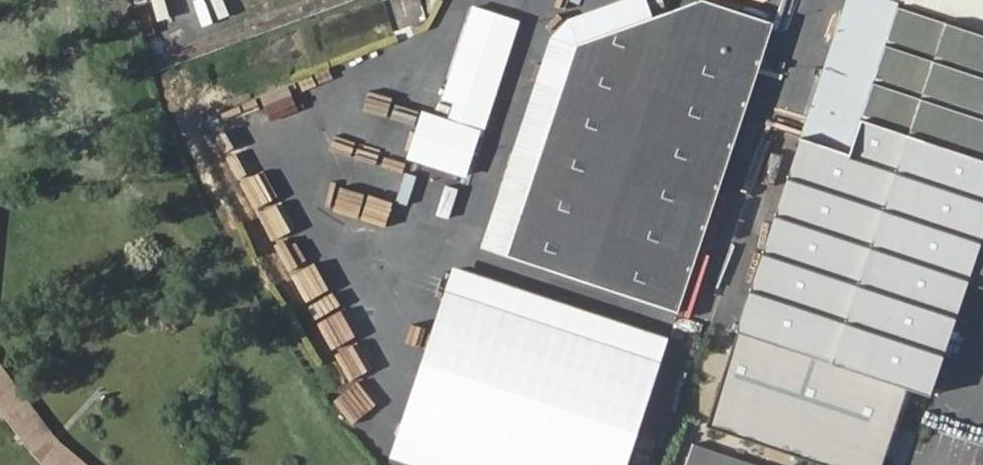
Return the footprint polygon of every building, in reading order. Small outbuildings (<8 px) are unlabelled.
[(775,23),(708,0),(700,0),(578,43),(508,255),(679,312),(775,23)] [(982,162),(982,0),(845,0),(801,138),(847,154),(857,122),(982,162)] [(460,172),(473,132),(469,130),(483,86),(491,89),(514,20),(475,6),(446,96),(457,99),(449,124),(420,113),(407,154),(460,172)] [(761,69),(785,76),(789,63),(765,55),(761,69)] [(982,226),(982,162),(857,122),(847,154),(801,138),(761,254),(757,266),(735,333),(872,378),(843,464),(881,464),(906,389),(927,396),(982,226)] [(452,265),(391,444),(453,464),(626,464),(669,338),(452,265)] [(33,452),(41,461),(46,464),(88,464),(60,442),(55,436),(0,362),(0,409),(33,452)] [(695,445),(689,464),(755,464),(695,445)]
